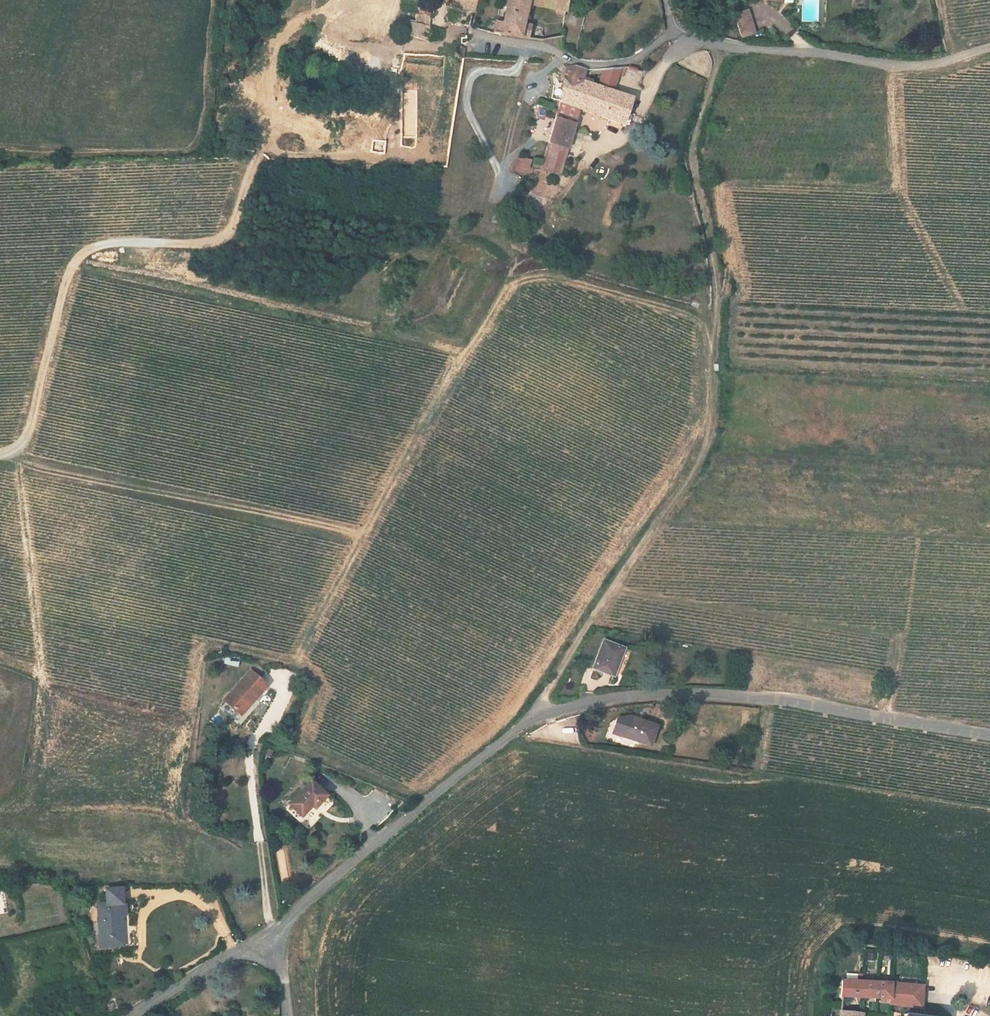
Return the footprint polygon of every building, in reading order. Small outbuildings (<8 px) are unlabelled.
[(454,5),(451,18),(476,23),(481,0),(463,0),(462,7),(454,5)] [(510,10),(531,14),(531,13),(537,14),(546,15),(547,15),(549,0),(512,0),(510,10)] [(552,0),(549,0),(547,15),(566,19),(569,4),(552,0)] [(757,2),(756,6),(769,8),(770,0),(746,0),(757,2)] [(531,14),(510,10),(505,34),(497,32),(495,43),(535,49),(536,33),(528,32),(531,14)] [(728,19),(731,43),(746,41),(743,18),(728,19)] [(419,27),(417,33),(432,36),(432,23),(430,23),(429,26),(419,27)] [(432,38),(432,36),(417,33),(416,34),(412,33),(408,46),(432,53),(436,40),(432,38)] [(612,102),(600,97),(588,92),(590,82),(575,76),(569,81),(563,113),(549,163),(558,165),(560,157),(563,158),(571,130),(576,116),(622,138),(633,111),(612,102)] [(612,102),(618,82),(615,82),(605,83),(600,97),(612,102)] [(394,132),(395,122),(363,119),(362,129),(394,132)] [(549,163),(544,179),(556,182),(563,158),(560,157),(558,165),(549,163)] [(532,169),(525,167),(522,178),(530,180),(532,169)] [(574,203),(568,199),(565,204),(571,209),(574,203)] [(610,683),(621,655),(601,647),(589,674),(610,683)] [(225,654),(222,663),(237,667),(239,658),(225,654)] [(218,716),(229,729),(246,715),(248,718),(261,707),(248,691),(218,716)] [(246,715),(229,729),(231,732),(248,718),(246,715)] [(614,738),(650,750),(657,730),(631,722),(618,725),(614,738)] [(315,811),(300,797),(278,818),(290,831),(305,817),(307,819),(315,811)] [(115,902),(100,903),(101,917),(92,918),(95,958),(115,957),(113,930),(121,929),(120,916),(116,916),(115,902)] [(921,986),(840,985),(840,1002),(886,1005),(886,1009),(920,1010),(921,986)] [(263,1015),(272,1015),(276,1015),(275,1007),(262,1008),(263,1015)]
